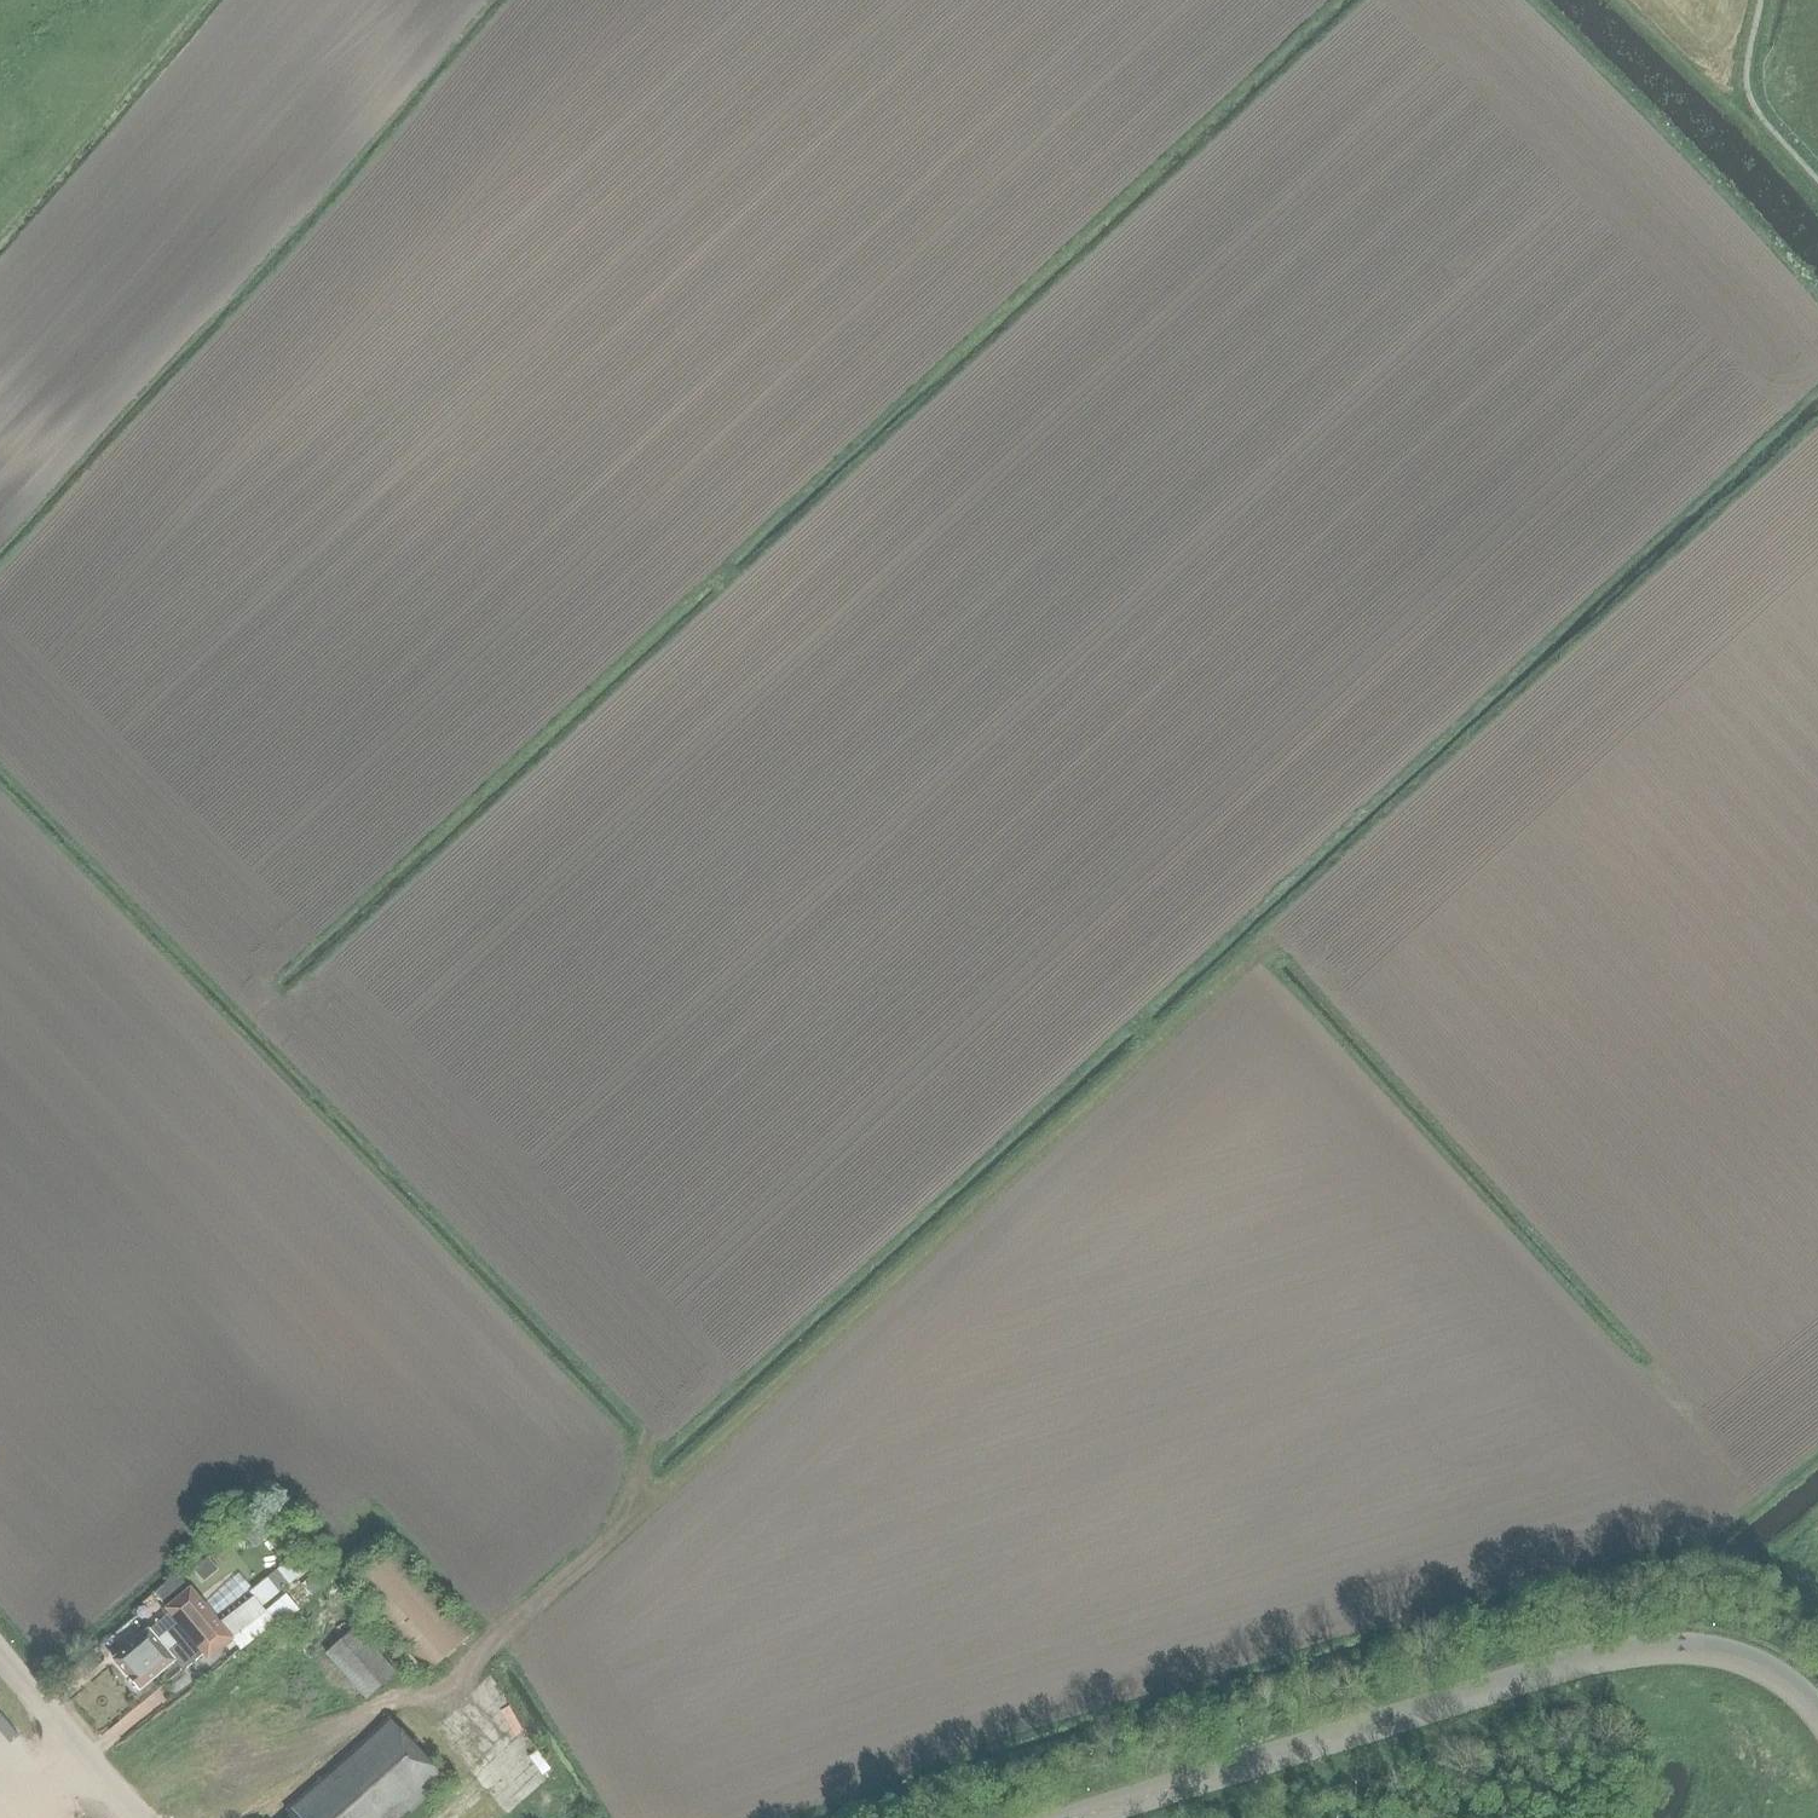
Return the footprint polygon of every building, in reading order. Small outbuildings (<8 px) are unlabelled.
[(246,1536),(255,1547),(267,1537),(258,1526),(246,1536)] [(298,1553),(250,1592),(262,1607),(296,1579),(304,1573),(310,1568),(298,1553)] [(312,1584),(304,1573),(296,1579),(305,1590),(312,1584)] [(179,1618),(157,1635),(174,1654),(183,1666),(229,1629),(223,1622),(192,1584),(168,1604),(179,1618)] [(286,1596),(268,1612),(279,1626),(298,1610),(286,1596)] [(253,1597),(223,1622),(229,1629),(232,1633),(235,1636),(255,1620),(253,1617),(256,1614),(262,1609),(253,1597)] [(115,1654),(138,1683),(173,1655),(157,1635),(149,1626),(115,1654)] [(367,1701),(397,1674),(355,1628),(326,1655),(367,1701)] [(444,1775),(391,1712),(287,1803),(299,1815),(295,1817),(393,1817),(444,1775)]
